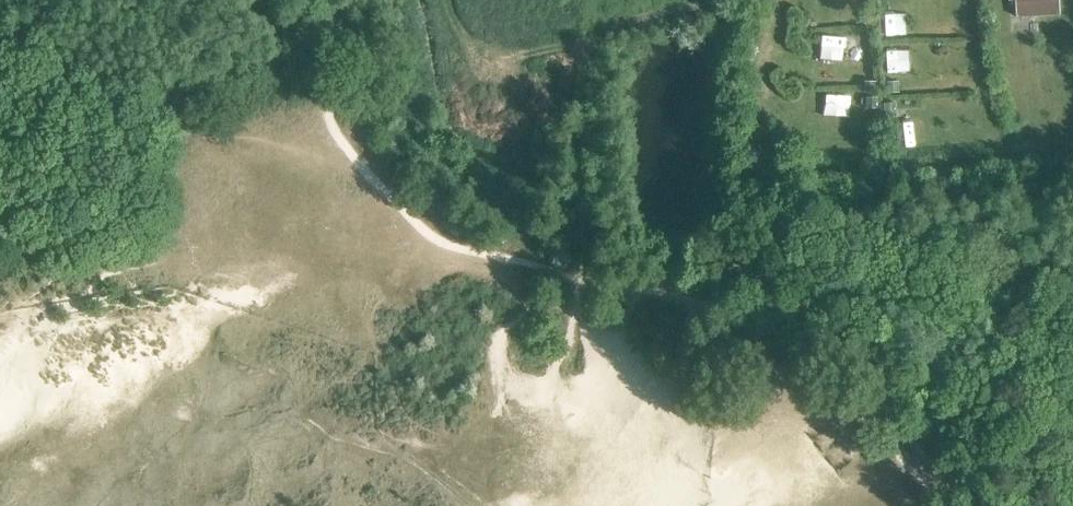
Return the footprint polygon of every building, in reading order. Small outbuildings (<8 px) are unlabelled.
[(1060,14),(1059,0),(1008,0),(1008,1),(1015,1),(1016,17),(1060,14)]
